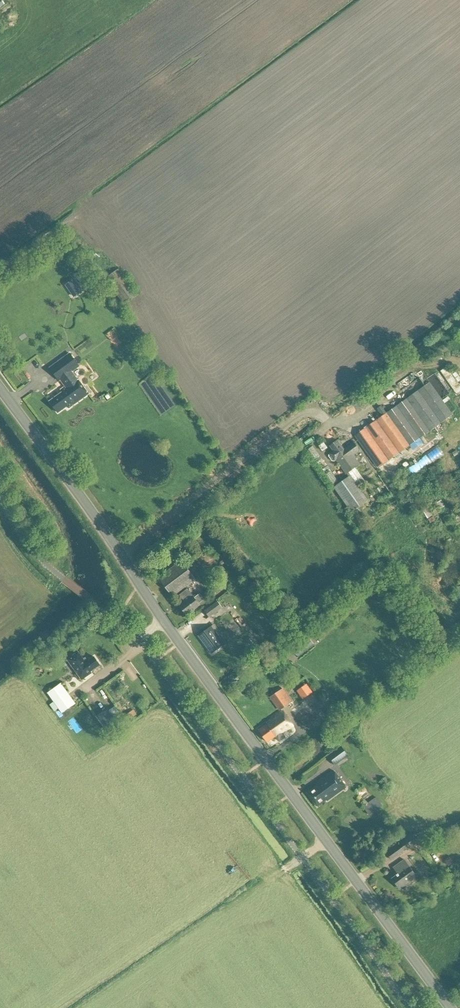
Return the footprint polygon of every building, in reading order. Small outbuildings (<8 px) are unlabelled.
[(75,279),(66,285),(74,297),(83,291),(75,279)] [(84,387),(73,372),(80,367),(70,353),(50,368),(59,382),(61,381),(65,387),(61,390),(63,392),(50,401),(58,412),(67,406),(69,408),(89,394),(84,387)] [(424,386),(355,435),(378,468),(453,415),(429,382),(424,386)] [(334,461),(336,459),(347,474),(360,464),(353,455),(360,450),(354,442),(344,449),(337,440),(330,445),(334,451),(329,454),(329,456),(332,461),(334,461)] [(406,466),(411,475),(445,455),(439,445),(406,466)] [(348,473),(350,476),(358,487),(366,482),(356,468),(348,473)] [(351,512),(368,500),(358,487),(350,476),(334,487),(351,512)] [(439,510),(445,506),(442,500),(435,503),(439,510)] [(434,517),(435,516),(430,508),(423,511),(428,520),(430,523),(435,520),(434,517)] [(173,597),(196,579),(181,561),(159,578),(173,597)] [(195,597),(194,596),(188,589),(180,595),(185,602),(180,606),(187,615),(200,605),(199,603),(205,599),(200,593),(195,597)] [(210,618),(223,609),(218,602),(205,611),(210,618)] [(212,653),(225,644),(212,626),(199,636),(212,653)] [(308,636),(292,649),(299,657),(314,644),(308,636)] [(84,659),(79,652),(68,660),(83,680),(87,676),(86,675),(101,665),(95,657),(89,661),(86,657),(84,659)] [(62,713),(75,704),(61,683),(48,693),(62,713)] [(279,710),(292,702),(283,688),(270,697),(279,710)] [(108,732),(119,725),(108,709),(97,717),(108,732)] [(294,724),(284,711),(267,723),(268,723),(259,730),(268,742),(275,737),(279,742),(286,737),(282,733),(294,724)] [(336,766),(349,757),(341,746),(328,756),(336,766)] [(328,801),(347,787),(335,771),(316,785),(317,786),(308,792),(318,806),(327,800),(328,801)] [(373,799),(371,796),(366,799),(369,803),(363,807),(369,816),(383,806),(376,797),(373,799)] [(406,851),(418,843),(412,835),(401,843),(386,854),(391,861),(406,850),(406,851)] [(405,859),(393,867),(398,874),(392,878),(400,890),(421,875),(416,868),(413,870),(405,859)]
